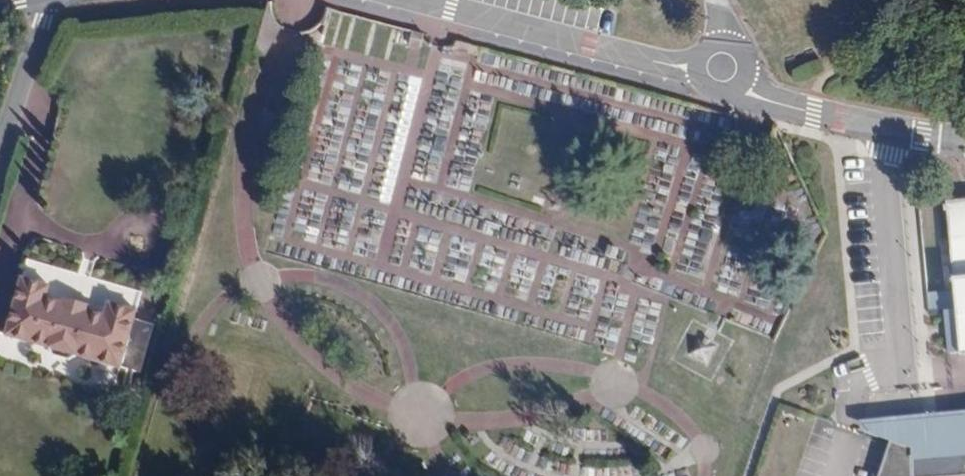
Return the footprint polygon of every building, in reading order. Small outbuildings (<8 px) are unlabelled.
[(419,47),(423,35),(411,31),(407,45),(419,47)] [(945,201),(945,206),(943,206),(944,211),(946,211),(948,238),(953,292),(924,294),(926,313),(945,311),(955,311),(959,353),(959,355),(964,355),(964,200),(945,201)] [(20,270),(4,326),(0,325),(0,340),(4,326),(118,359),(134,303),(107,295),(103,307),(86,302),(61,295),(44,291),(47,278),(20,270)] [(88,297),(63,290),(61,295),(86,302),(88,297)] [(945,311),(948,354),(959,353),(955,311),(945,311)] [(705,364),(715,346),(696,336),(686,354),(705,364)] [(964,416),(859,425),(857,429),(890,441),(911,448),(964,443),(964,420),(964,416)] [(911,448),(890,441),(877,475),(964,475),(964,443),(911,448)]
